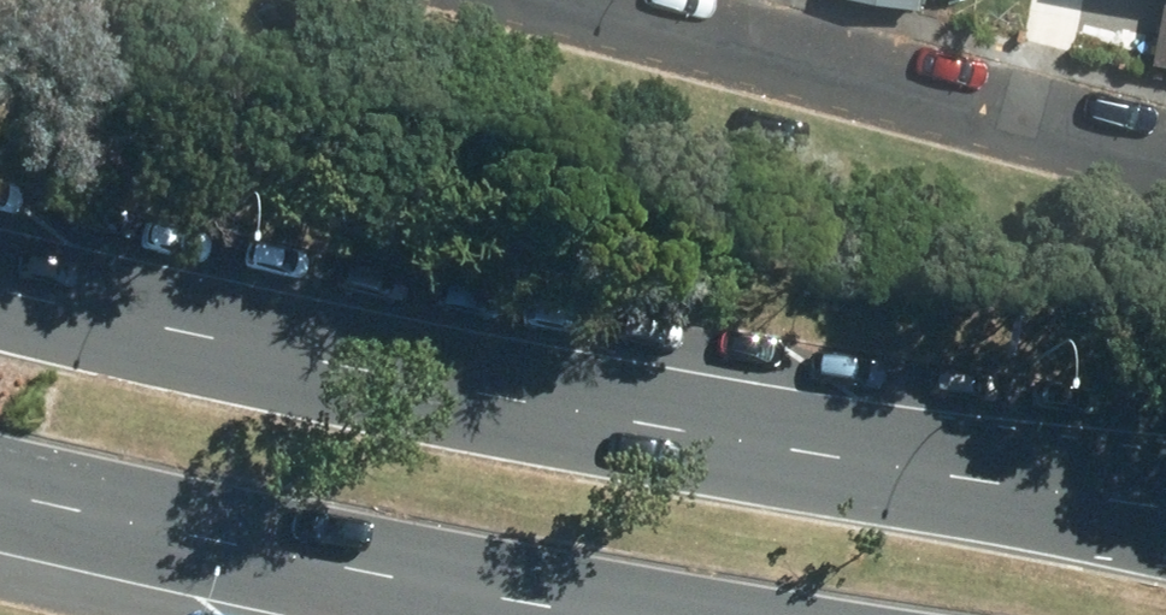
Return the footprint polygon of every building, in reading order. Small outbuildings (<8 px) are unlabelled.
[(919,12),(921,0),(849,0),(919,12)] [(1150,66),(1165,69),(1165,0),(1161,0),(1150,66)]
